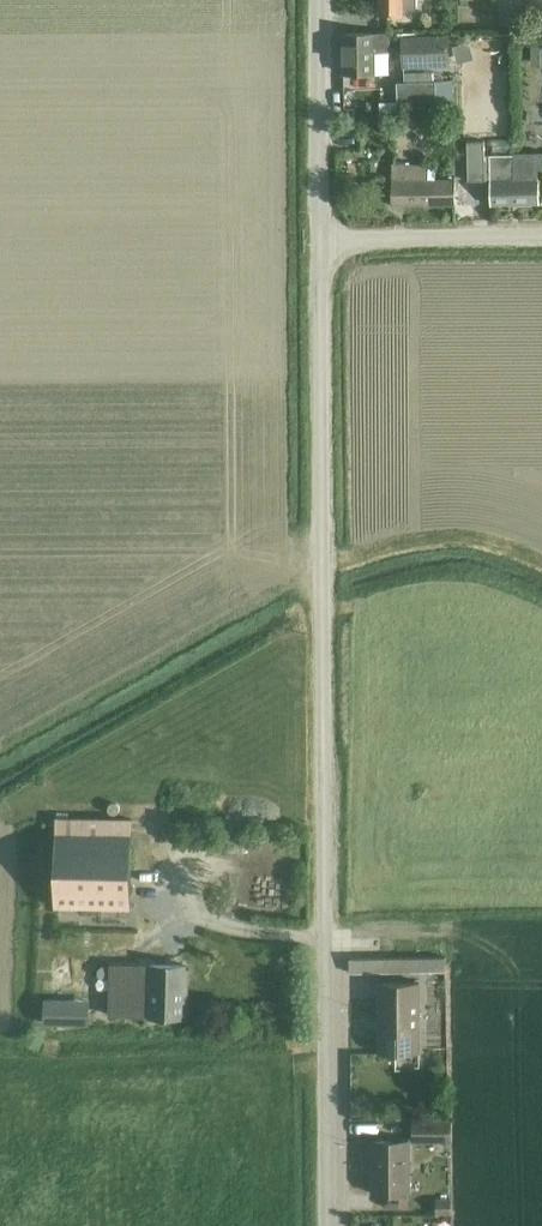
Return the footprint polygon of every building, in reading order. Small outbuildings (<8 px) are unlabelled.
[(379,15),(404,15),(404,7),(415,7),(415,0),(379,0),(379,15)] [(387,73),(386,49),(386,33),(344,34),(344,73),(374,73),(387,73)] [(445,37),(401,37),(401,67),(445,67),(445,37)] [(532,46),(532,62),(541,62),(541,46),(532,46)] [(501,70),(471,70),(472,94),(488,94),(488,102),(501,102),(501,70)] [(398,102),(437,101),(436,81),(398,83),(398,102)] [(485,141),(467,141),(469,181),(486,180),(485,141)] [(490,179),(491,204),(540,203),(539,178),(538,170),(541,170),(541,155),(512,156),(491,157),(492,179),(490,179)] [(438,165),(392,165),(392,205),(455,205),(456,179),(438,179),(438,165)] [(110,807),(109,809),(110,811),(111,813),(113,815),(115,815),(117,815),(119,813),(120,812),(121,809),(120,807),(119,805),(117,804),(115,804),(113,804),(111,805),(110,807)] [(56,815),(57,833),(56,906),(131,908),(132,816),(56,815)] [(350,972),(446,971),(446,956),(350,958),(350,972)] [(149,966),(111,966),(110,1015),(149,1016),(186,1016),(187,966),(149,966)] [(420,1053),(420,982),(379,982),(379,1053),(420,1053)] [(68,1002),(46,1001),(46,1023),(67,1023),(68,1006),(68,1002)] [(414,1141),(452,1141),(452,1118),(414,1118),(414,1141)] [(373,1193),(409,1193),(409,1140),(373,1140),(373,1193)] [(436,1201),(436,1213),(451,1212),(451,1200),(436,1201)]
